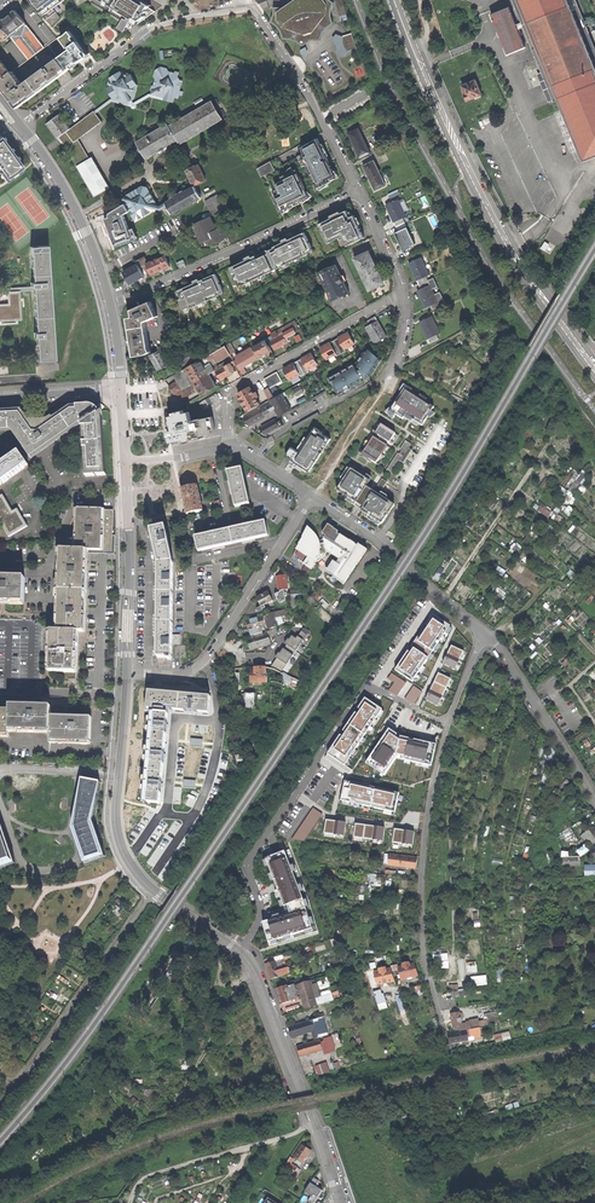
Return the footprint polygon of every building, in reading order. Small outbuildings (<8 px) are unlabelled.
[(45,16),(66,0),(33,0),(45,16)] [(144,0),(103,0),(140,20),(152,4),(144,0)] [(284,8),(275,7),(275,14),(273,22),(280,27),(282,31),(285,38),(293,38),(298,40),(304,45),(310,41),(313,40),(322,41),(325,33),(327,29),(335,25),(332,13),(335,2),(331,0),(296,0),(284,8)] [(522,22),(515,25),(508,7),(490,14),(498,35),(506,55),(524,48),(517,30),(524,27),(542,72),(539,74),(551,102),(558,99),(562,109),(554,112),(570,153),(578,150),(583,161),(594,156),(594,68),(583,37),(588,35),(582,19),(576,21),(573,13),(579,11),(575,3),(570,5),(568,0),(513,0),(522,22)] [(0,23),(9,35),(13,40),(29,59),(44,47),(15,11),(8,17),(0,23)] [(9,35),(0,23),(0,42),(9,35)] [(71,49),(59,58),(67,70),(81,60),(86,56),(83,52),(85,50),(78,40),(76,41),(73,37),(75,36),(70,30),(61,37),(69,49),(71,47),(71,49)] [(21,65),(29,59),(13,40),(6,45),(21,65)] [(67,70),(59,58),(22,85),(20,82),(20,81),(13,71),(10,73),(0,81),(0,84),(6,93),(17,108),(60,76),(67,70)] [(10,73),(0,60),(0,81),(10,73)] [(179,98),(180,95),(183,95),(184,92),(181,91),(183,80),(181,80),(179,76),(180,72),(176,71),(175,73),(169,71),(168,68),(161,67),(156,70),(154,76),(156,79),(154,86),(153,85),(152,90),(155,91),(157,93),(156,95),(165,98),(165,99),(174,102),(175,97),(179,98)] [(135,99),(138,85),(133,84),(134,81),(136,80),(135,79),(133,80),(131,79),(132,74),(121,71),(120,76),(117,76),(116,74),(115,75),(116,77),(116,79),(110,78),(107,89),(112,89),(111,92),(110,93),(111,95),(112,94),(115,95),(114,99),(128,103),(135,99)] [(465,100),(479,95),(474,80),(460,86),(461,89),(460,90),(462,95),(463,95),(465,100)] [(374,92),(381,90),(379,83),(372,86),(374,92)] [(146,159),(159,152),(160,155),(169,150),(167,147),(178,140),(180,144),(227,117),(223,109),(219,111),(216,106),(213,101),(170,126),(168,124),(137,142),(146,159)] [(64,142),(95,196),(110,187),(98,166),(93,157),(90,158),(79,138),(102,121),(94,111),(70,129),(60,114),(47,123),(53,131),(58,138),(60,137),(64,142)] [(358,128),(348,133),(354,146),(359,158),(370,153),(358,128)] [(1,179),(18,167),(0,140),(0,178),(1,179)] [(328,159),(319,140),(303,147),(306,153),(299,156),(306,170),(309,169),(319,189),(330,183),(328,180),(337,176),(328,159)] [(374,161),(363,166),(369,178),(375,191),(386,185),(374,161)] [(187,169),(194,185),(206,180),(198,164),(187,169)] [(298,203),(311,196),(298,170),(283,177),(285,181),(276,185),(281,194),(275,197),(282,210),(298,203)] [(172,214),(201,197),(195,186),(160,206),(155,205),(156,202),(147,187),(143,185),(124,196),(124,197),(124,199),(123,199),(128,209),(132,209),(133,212),(132,215),(136,222),(157,209),(161,210),(168,206),(172,214)] [(212,215),(225,209),(218,194),(205,201),(212,215)] [(398,199),(386,205),(390,214),(396,226),(405,222),(403,218),(406,216),(398,199)] [(111,218),(107,219),(117,247),(139,239),(135,228),(130,230),(125,215),(129,212),(125,205),(111,213),(111,215),(111,218)] [(337,214),(318,223),(328,243),(339,238),(343,247),(370,234),(369,232),(355,205),(337,214)] [(219,241),(228,237),(224,227),(216,231),(212,223),(213,223),(211,217),(194,225),(202,242),(205,241),(207,244),(210,243),(210,245),(219,241)] [(415,244),(405,222),(396,226),(398,230),(395,232),(399,241),(403,250),(415,244)] [(313,251),(304,232),(287,240),(270,248),(279,267),(313,251)] [(279,267),(270,248),(250,258),(231,267),(240,286),(279,267)] [(54,360),(47,250),(31,251),(33,283),(31,283),(31,286),(0,288),(0,321),(22,320),(20,291),(34,290),(36,333),(34,333),(35,337),(37,337),(38,361),(54,360)] [(369,252),(354,259),(356,264),(357,263),(370,289),(383,283),(375,265),(369,252)] [(147,263),(144,256),(139,259),(147,274),(150,272),(151,274),(160,270),(170,266),(165,255),(147,263)] [(421,257),(409,263),(413,272),(419,285),(428,280),(426,276),(429,274),(421,257)] [(144,276),(147,274),(139,259),(136,261),(138,266),(140,265),(141,267),(127,275),(129,279),(131,283),(144,276)] [(350,293),(336,264),(319,273),(324,284),(325,283),(327,286),(328,289),(327,290),(332,301),(350,293)] [(227,295),(217,273),(197,282),(178,291),(187,313),(227,295)] [(438,302),(428,280),(419,285),(421,289),(418,290),(422,299),(426,308),(438,302)] [(145,322),(157,316),(151,301),(142,305),(132,310),(133,317),(128,318),(132,342),(134,356),(146,354),(151,351),(150,348),(145,322)] [(251,326),(260,320),(255,311),(245,316),(248,321),(251,326)] [(375,316),(366,321),(369,325),(365,327),(375,344),(387,337),(382,329),(375,316)] [(432,316),(420,322),(424,330),(430,343),(439,339),(437,335),(440,333),(432,316)] [(273,338),(283,333),(293,327),(297,324),(295,321),(290,324),(270,334),(273,338)] [(283,334),(267,343),(272,351),(282,346),(288,342),(286,338),(296,332),(293,327),(283,333),(283,334)] [(355,344),(348,332),(343,335),(343,336),(338,339),(335,341),(342,353),(346,351),(345,349),(355,344)] [(265,340),(253,347),(259,357),(260,357),(261,358),(264,356),(264,355),(264,354),(267,353),(267,354),(268,355),(273,352),(272,351),(267,343),(265,340)] [(337,356),(342,353),(335,341),(330,343),(326,346),(325,345),(320,348),(327,360),(336,354),(337,356)] [(229,344),(226,346),(231,354),(233,358),(237,356),(229,344)] [(164,345),(158,348),(159,351),(150,356),(154,363),(158,370),(168,365),(165,361),(169,359),(166,353),(169,352),(168,351),(169,350),(167,348),(166,349),(166,348),(164,345)] [(226,346),(207,356),(209,361),(213,359),(214,361),(216,360),(217,362),(231,354),(226,346)] [(362,354),(357,362),(361,369),(359,370),(354,363),(349,366),(351,368),(349,369),(348,368),(344,371),(345,372),(341,374),(340,373),(330,379),(339,394),(363,380),(362,379),(366,376),(367,378),(371,376),(383,358),(370,349),(367,353),(366,352),(362,354)] [(190,351),(175,359),(180,368),(195,359),(190,351)] [(238,360),(235,362),(239,369),(242,368),(249,364),(257,359),(253,351),(237,360),(238,360)] [(318,365),(311,353),(306,356),(307,357),(302,360),(298,362),(305,374),(309,372),(308,370),(318,365)] [(207,356),(186,368),(195,383),(183,389),(182,390),(177,381),(169,386),(172,390),(174,394),(184,399),(199,390),(202,395),(216,386),(209,374),(215,371),(209,361),(207,356)] [(234,360),(215,371),(217,373),(213,375),(214,377),(218,375),(220,379),(225,377),(228,374),(231,373),(233,372),(236,377),(241,374),(239,369),(235,362),(234,360)] [(301,377),(305,374),(298,362),(294,364),(289,367),(289,366),(283,369),(290,381),(300,375),(301,377)] [(174,375),(183,389),(195,383),(186,368),(174,375)] [(391,407),(386,412),(387,414),(392,420),(394,418),(393,418),(394,416),(396,415),(403,419),(404,418),(417,426),(418,424),(422,426),(428,417),(430,419),(435,414),(431,412),(434,408),(425,402),(427,400),(420,395),(418,397),(410,392),(412,390),(405,386),(403,385),(399,391),(402,392),(392,408),(391,407)] [(248,411),(260,404),(256,398),(259,396),(256,392),(254,393),(250,387),(238,394),(244,405),(248,411)] [(269,387),(264,390),(270,400),(271,399),(274,397),(269,387)] [(282,393),(274,397),(271,399),(272,400),(275,406),(280,416),(282,415),(291,410),(282,393)] [(282,415),(285,421),(293,417),(293,418),(316,405),(312,398),(291,410),(282,415)] [(267,410),(275,406),(272,400),(264,405),(267,410)] [(11,430),(24,449),(30,459),(31,458),(79,424),(81,423),(82,424),(81,425),(82,427),(82,428),(83,443),(83,444),(83,445),(84,445),(84,446),(83,446),(83,447),(84,448),(84,449),(83,449),(83,450),(85,476),(85,477),(106,475),(106,474),(102,426),(105,425),(105,420),(103,420),(103,415),(102,415),(102,411),(91,418),(90,416),(98,411),(97,409),(95,408),(91,406),(87,405),(70,406),(69,407),(63,411),(59,414),(55,416),(52,417),(51,416),(51,417),(49,418),(46,419),(42,420),(39,420),(36,419),(33,419),(31,418),(27,416),(21,410),(22,410),(21,409),(13,409),(13,410),(0,411),(0,431),(11,430)] [(262,414),(267,411),(267,410),(264,405),(244,417),(247,423),(249,426),(254,423),(254,424),(259,422),(258,420),(264,417),(262,414)] [(215,428),(212,416),(191,421),(189,412),(184,413),(183,410),(175,412),(175,415),(170,416),(172,427),(172,430),(169,431),(171,442),(186,439),(186,440),(195,438),(194,437),(211,434),(210,430),(215,428)] [(277,423),(275,419),(261,427),(264,432),(266,435),(283,425),(280,421),(277,423)] [(378,423),(373,432),(393,445),(398,436),(378,423)] [(291,447),(286,456),(291,459),(288,463),(292,465),(293,466),(295,467),(296,466),(302,470),(304,468),(309,471),(321,453),(324,450),(323,450),(324,449),(328,444),(327,443),(330,439),(322,433),(322,432),(315,427),(307,438),(305,436),(302,440),(303,440),(302,442),(301,442),(296,450),(291,447)] [(370,436),(359,453),(379,466),(391,449),(370,436)] [(398,453),(386,471),(392,474),(400,462),(403,464),(412,451),(409,448),(411,445),(406,441),(400,450),(402,451),(400,455),(398,453)] [(29,467),(20,453),(0,466),(0,485),(29,467)] [(342,483),(337,491),(341,494),(340,496),(362,510),(361,511),(370,517),(369,519),(379,526),(380,523),(382,524),(394,505),(386,499),(387,497),(381,493),(379,495),(366,487),(370,481),(372,478),(367,475),(365,478),(351,469),(352,468),(349,466),(339,481),(342,483)] [(235,507),(249,504),(242,469),(228,472),(230,481),(227,481),(229,487),(230,494),(232,494),(235,507)] [(377,486),(382,490),(387,482),(382,479),(377,486)] [(186,514),(202,511),(196,485),(181,489),(183,499),(186,514)] [(10,537),(27,526),(16,509),(13,512),(2,495),(0,497),(0,521),(10,537)] [(59,550),(56,631),(79,632),(86,632),(86,614),(87,574),(88,554),(115,554),(115,531),(115,526),(115,511),(76,509),(74,543),(67,543),(67,550),(59,550)] [(265,522),(230,530),(233,544),(242,542),(242,544),(249,543),(255,541),(255,539),(268,536),(265,522)] [(304,564),(311,569),(314,564),(318,566),(319,564),(318,561),(319,560),(321,559),(322,560),(327,552),(342,561),(339,565),(333,561),(331,565),(332,565),(328,572),(334,576),(334,577),(336,578),(336,579),(343,584),(356,564),(357,564),(367,550),(358,544),(357,546),(355,544),(350,541),(349,541),(340,535),(339,536),(337,534),(338,532),(333,529),(333,528),(328,525),(322,534),(325,536),(323,539),(324,543),(321,544),(319,544),(319,542),(318,540),(317,538),(316,536),(315,535),(313,533),(311,531),(308,529),(303,537),(304,538),(300,544),(299,544),(297,549),(299,551),(296,555),(298,556),(303,559),(301,561),(304,563),(304,564)] [(156,550),(159,564),(173,562),(165,527),(151,530),(153,537),(151,538),(152,544),(154,551),(156,550)] [(211,548),(212,551),(219,549),(225,548),(224,545),(233,544),(230,530),(195,537),(198,551),(211,548)] [(158,586),(158,593),(172,593),(173,562),(159,564),(158,573),(156,573),(156,579),(156,586),(158,586)] [(279,590),(280,590),(284,590),(287,589),(285,575),(276,576),(277,582),(279,590)] [(3,604),(24,605),(24,577),(0,577),(0,604),(3,604)] [(279,603),(286,600),(284,590),(280,590),(280,592),(275,595),(279,603)] [(272,600),(268,592),(263,595),(257,598),(261,606),(272,600)] [(158,614),(158,623),(172,623),(172,593),(158,593),(158,601),(156,601),(156,607),(156,614),(158,614)] [(268,628),(277,626),(275,618),(287,614),(286,609),(273,613),(274,613),(247,621),(248,625),(250,630),(265,625),(264,622),(266,622),(267,625),(268,628)] [(408,651),(395,670),(412,682),(413,681),(416,682),(420,676),(417,675),(419,672),(421,674),(425,668),(423,666),(427,660),(430,661),(434,656),(431,654),(434,649),(437,651),(441,645),(438,643),(439,641),(442,643),(446,638),(443,636),(445,633),(448,634),(452,628),(449,627),(450,626),(433,614),(426,625),(429,626),(426,631),(423,629),(411,647),(414,649),(411,653),(408,651)] [(41,697),(44,620),(0,619),(0,696),(41,697)] [(171,657),(172,657),(172,644),(179,644),(180,635),(172,635),(172,623),(158,623),(158,637),(156,637),(155,643),(155,650),(158,650),(158,664),(165,664),(165,660),(167,660),(167,659),(171,659),(171,657)] [(515,636),(520,633),(515,627),(516,627),(512,623),(507,627),(511,631),(515,636)] [(300,633),(298,627),(285,625),(285,626),(266,631),(267,633),(263,635),(262,633),(252,636),(253,638),(247,640),(249,644),(251,650),(270,644),(270,641),(288,637),(288,636),(300,633)] [(79,632),(56,631),(49,631),(48,671),(77,673),(78,651),(79,632)] [(175,657),(185,657),(186,645),(175,645),(175,657)] [(451,646),(443,664),(455,669),(464,652),(451,646)] [(262,682),(267,682),(267,667),(254,667),(254,672),(250,672),(250,676),(250,682),(255,682),(255,685),(262,685),(262,682)] [(438,673),(426,700),(427,700),(438,705),(451,679),(438,673)] [(147,712),(151,712),(167,714),(168,714),(169,712),(169,709),(179,709),(180,694),(149,691),(147,712)] [(210,696),(180,694),(179,709),(189,710),(208,712),(210,696)] [(246,712),(254,712),(254,694),(241,694),(241,703),(246,703),(246,712)] [(343,730),(324,758),(349,774),(352,770),(345,765),(345,764),(348,766),(352,760),(349,759),(359,744),(362,745),(366,739),(363,738),(366,733),(369,735),(373,729),(370,727),(372,725),(374,727),(378,722),(375,720),(378,716),(380,718),(384,712),(382,711),(382,710),(365,698),(359,708),(358,707),(350,720),(343,730)] [(10,705),(10,710),(9,732),(50,733),(51,716),(51,706),(29,705),(10,705)] [(10,710),(0,710),(0,737),(9,737),(9,732),(10,710)] [(151,712),(149,742),(165,744),(166,729),(168,729),(168,727),(168,724),(167,724),(167,714),(151,712)] [(71,717),(51,716),(50,733),(50,743),(91,745),(91,717),(71,717)] [(385,734),(366,763),(384,775),(396,758),(431,766),(436,745),(414,740),(414,741),(409,740),(410,739),(400,737),(400,740),(395,737),(397,734),(384,725),(380,731),(385,734)] [(149,742),(146,772),(162,773),(163,758),(165,758),(165,756),(165,754),(164,754),(165,744),(149,742)] [(143,801),(160,803),(161,788),(162,788),(162,786),(163,784),(161,783),(162,773),(146,772),(143,801)] [(101,779),(81,775),(72,826),(84,860),(105,853),(94,819),(97,802),(101,779)] [(345,781),(340,804),(394,816),(395,813),(399,793),(345,781)] [(313,808),(292,840),(304,841),(322,814),(313,808)] [(14,861),(0,820),(0,866),(14,861)] [(326,820),(324,833),(344,836),(346,822),(342,822),(336,821),(332,821),(326,820)] [(355,824),(354,837),(383,841),(385,828),(380,827),(375,826),(372,826),(361,825),(355,824)] [(594,847),(594,846),(594,831),(592,827),(585,833),(594,847)] [(394,830),(393,842),(412,845),(414,832),(411,831),(404,830),(400,830),(394,829),(394,830)] [(568,847),(578,841),(573,833),(562,840),(568,847)] [(581,857),(591,849),(587,844),(577,852),(581,857)] [(273,919),(263,923),(270,946),(318,931),(308,897),(289,850),(266,859),(271,874),(269,875),(271,881),(274,880),(278,890),(275,891),(278,899),(281,898),(282,901),(279,902),(281,907),(284,906),(284,907),(283,916),(280,917),(279,914),(273,916),(273,919)] [(388,865),(415,868),(416,863),(417,858),(385,854),(384,860),(382,859),(381,862),(386,863),(386,860),(389,860),(388,865)] [(594,877),(594,866),(585,866),(585,877),(594,877)] [(270,979),(289,973),(288,967),(277,971),(274,961),(265,964),(268,974),(270,979)] [(397,968),(400,979),(408,977),(417,975),(414,964),(409,965),(408,962),(402,964),(402,966),(398,967),(397,964),(390,966),(391,971),(396,969),(396,968),(397,968)] [(385,983),(393,981),(390,969),(385,970),(385,967),(378,969),(379,971),(374,972),(374,969),(366,971),(367,976),(371,975),(373,974),(373,973),(374,973),(377,985),(385,983)] [(377,991),(371,975),(367,976),(373,992),(377,991)] [(304,1010),(316,1006),(309,981),(297,984),(299,990),(302,1002),(304,1010)] [(291,1000),(296,999),(292,985),(288,986),(288,988),(287,989),(286,985),(277,988),(280,999),(282,1004),(291,1001),(291,1000)] [(464,996),(463,989),(458,989),(457,989),(457,992),(455,992),(456,997),(464,996)] [(379,990),(377,991),(373,992),(377,1005),(386,1002),(383,993),(381,994),(379,990)] [(399,995),(395,996),(402,1015),(405,1013),(399,995)] [(462,1030),(462,1029),(461,1024),(459,1012),(450,1014),(452,1021),(453,1027),(455,1027),(455,1029),(459,1029),(459,1030),(462,1030)] [(479,1027),(499,1023),(498,1015),(486,1017),(486,1020),(478,1021),(479,1026),(479,1027)] [(322,1037),(327,1035),(322,1017),(288,1028),(289,1032),(291,1038),(312,1031),(314,1039),(322,1037)] [(462,1029),(479,1026),(478,1021),(478,1019),(469,1021),(470,1025),(466,1025),(466,1023),(461,1024),(462,1029)] [(450,1043),(468,1040),(467,1036),(480,1034),(479,1028),(466,1030),(466,1031),(448,1034),(449,1039),(450,1043)] [(323,1055),(332,1052),(330,1047),(333,1046),(331,1039),(320,1043),(319,1040),(296,1047),(298,1052),(299,1056),(322,1049),(323,1055)] [(293,1158),(302,1163),(310,1151),(307,1148),(302,1144),(293,1158)] [(296,1177),(300,1170),(290,1164),(292,1159),(290,1158),(287,1162),(284,1168),(289,1171),(287,1174),(291,1177),(292,1174),(296,1177)] [(316,1186),(312,1183),(306,1192),(313,1196),(314,1197),(315,1195),(319,1197),(323,1190),(318,1187),(316,1186)] [(319,1197),(315,1195),(314,1197),(313,1196),(310,1201),(313,1202),(315,1202),(319,1197)]
